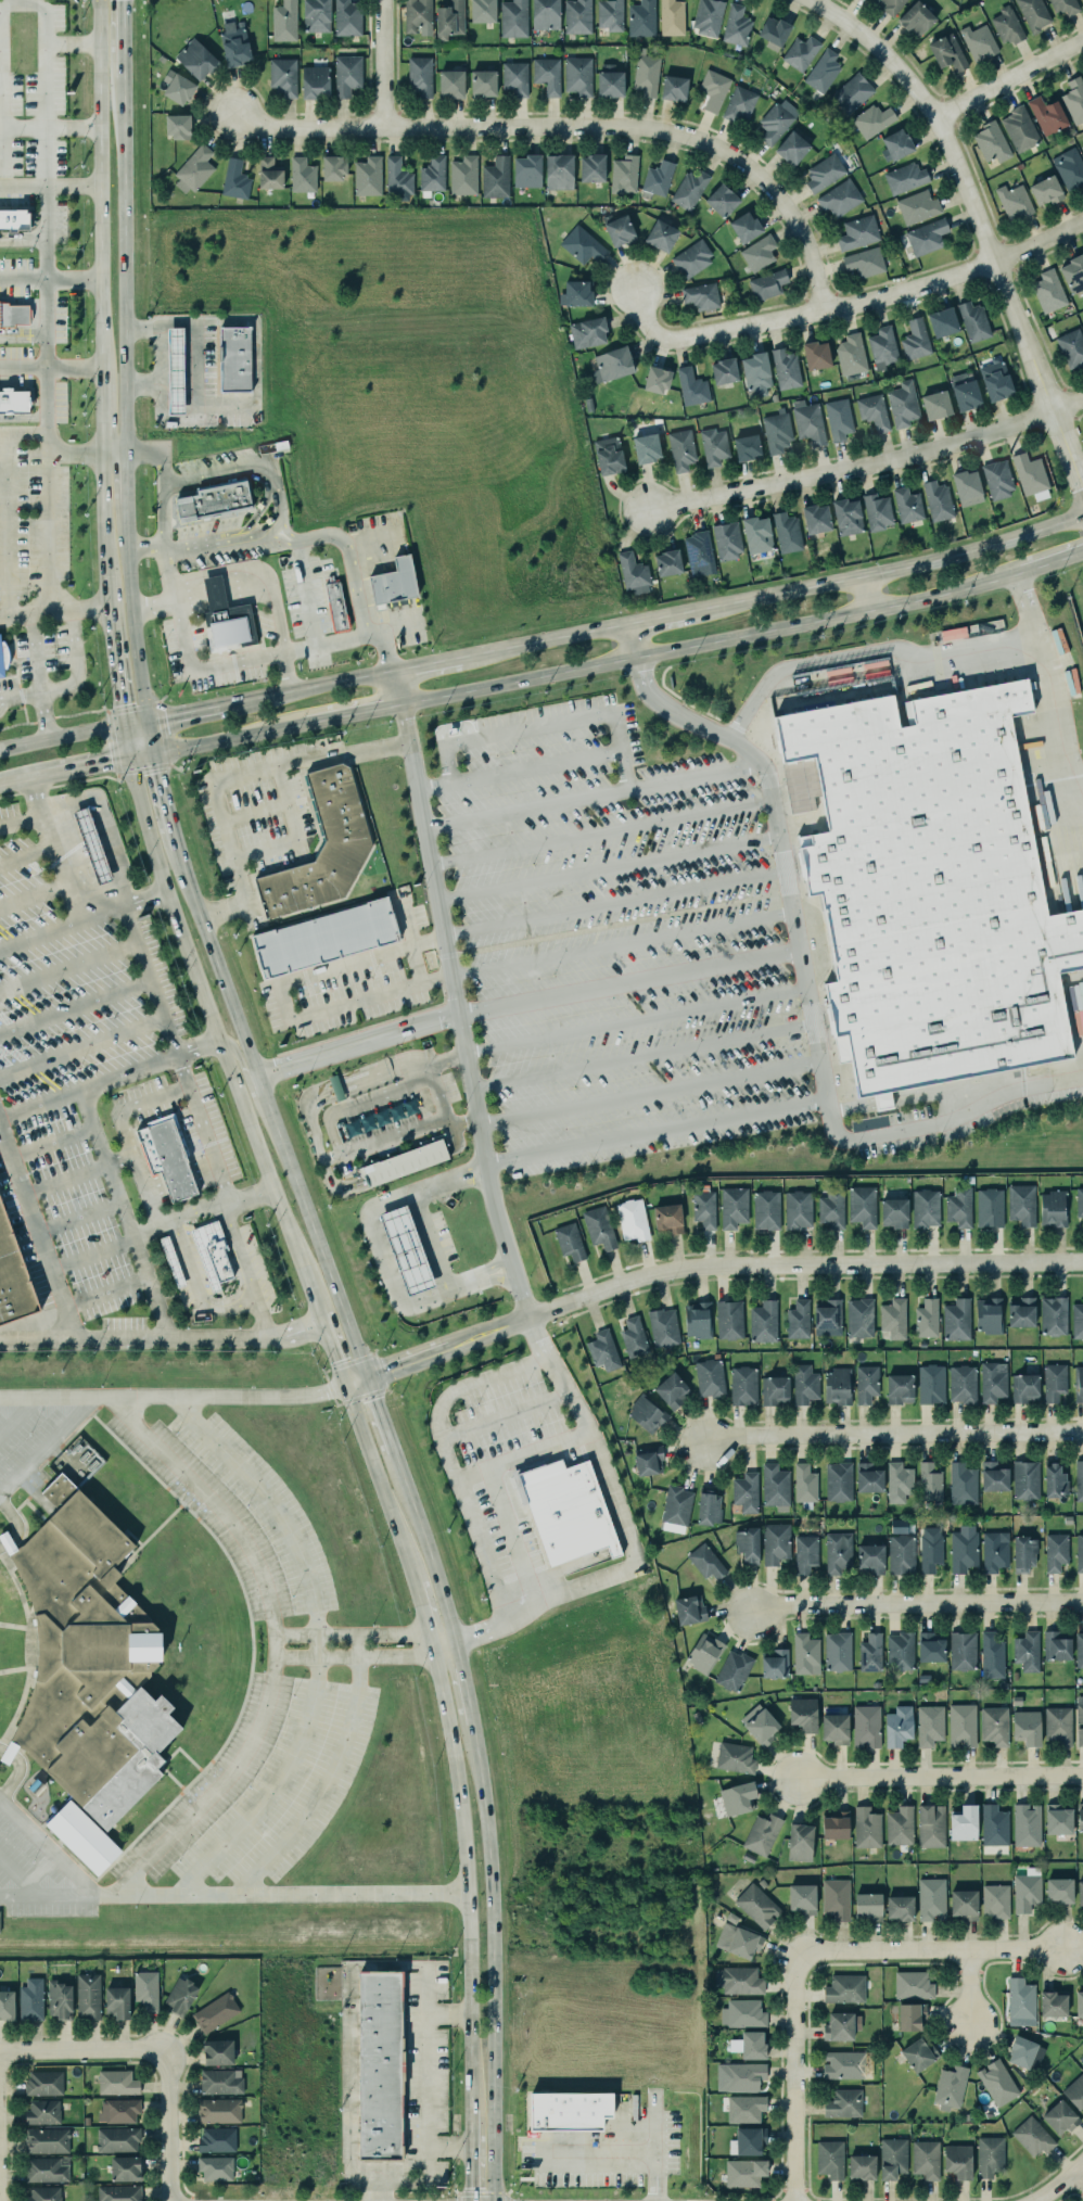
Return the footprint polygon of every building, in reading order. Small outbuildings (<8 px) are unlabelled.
[(282,5),(282,0),(296,0),(296,39),(272,39),(272,5),(282,5)] [(303,31),(303,0),(330,0),(330,30),(303,31)] [(334,35),(361,35),(360,1),(349,1),(349,0),(334,0),(334,35)] [(404,31),(404,0),(415,0),(417,0),(431,0),(431,25),(416,25),(416,31),(404,31)] [(448,4),(436,4),(436,40),(446,40),(446,33),(463,33),(463,0),(448,0),(448,4)] [(471,22),(471,0),(495,0),(496,22),(471,22)] [(512,1),(512,0),(527,0),(527,36),(500,37),(500,1),(512,1)] [(532,28),(560,28),(560,0),(532,0),(532,28)] [(564,33),(591,31),(591,0),(563,0),(564,33)] [(597,26),(597,0),(622,0),(622,30),(607,30),(607,26),(597,26)] [(639,4),(639,0),(654,0),(654,35),(628,35),(628,4),(639,4)] [(660,35),(684,35),(684,0),(674,0),(660,0),(660,35)] [(691,26),(698,0),(716,0),(725,0),(716,37),(697,33),(698,27),(691,26)] [(892,16),(871,0),(905,0),(892,16)] [(896,21),(916,0),(918,0),(937,17),(917,39),(896,21)] [(1032,34),(1016,0),(1042,0),(1052,21),(1039,27),(1040,30),(1032,34)] [(1055,12),(1049,0),(1075,0),(1080,9),(1068,15),(1065,10),(1060,12),(1059,9),(1055,12)] [(729,1),(744,5),(741,15),(749,17),(748,20),(752,21),(746,47),(719,40),(729,1)] [(1007,3),(1009,8),(1010,8),(1025,37),(1014,43),(1011,40),(1008,41),(1007,39),(1002,42),(990,18),(1001,13),(998,9),(1007,3)] [(778,17),(792,25),(780,47),(757,35),(767,16),(770,17),(770,16),(777,20),(778,17)] [(243,20),(251,56),(240,59),(241,63),(227,65),(219,30),(224,30),(222,22),(233,20),(233,22),(243,20)] [(970,30),(967,25),(958,29),(974,62),(998,51),(985,24),(970,30)] [(952,31),(968,65),(956,73),(951,62),(939,67),(928,43),(952,31)] [(810,35),(804,42),(795,36),(780,59),(801,73),(821,43),(810,35)] [(193,36),(220,62),(209,73),(206,69),(199,79),(174,55),(193,36)] [(826,46),(838,54),(833,60),(839,64),(838,66),(840,67),(821,93),(802,80),(826,46)] [(637,53),(661,56),(654,98),(641,96),(642,89),(632,88),(637,53)] [(361,54),(361,86),(349,86),(349,98),(335,98),(334,55),(361,54)] [(408,55),(432,55),(432,98),(418,98),(418,90),(412,90),(412,87),(408,87),(408,55)] [(590,56),(591,96),(577,96),(577,90),(565,90),(564,56),(590,56)] [(296,58),(296,97),(280,97),(280,91),(275,91),(275,86),(269,86),(269,58),(296,58)] [(545,81),(545,96),(559,96),(559,58),(533,58),(533,81),(545,81)] [(512,88),(512,97),(527,97),(527,62),(502,62),(502,88),(512,88)] [(623,69),(614,69),(614,63),(600,63),(600,69),(597,69),(597,94),(623,94),(623,69)] [(329,65),(329,93),(317,93),(317,98),(302,98),(302,65),(329,65)] [(168,67),(196,84),(187,99),(184,98),(181,103),(162,92),(167,81),(162,79),(168,67)] [(438,68),(463,68),(464,96),(449,97),(449,93),(438,93),(438,68)] [(471,69),(471,91),(482,91),(482,94),(496,94),(496,68),(471,69)] [(703,89),(698,87),(706,68),(731,79),(715,114),(702,109),(708,96),(702,92),(703,89)] [(857,71),(875,90),(849,112),(832,93),(857,71)] [(663,74),(660,98),(685,101),(688,78),(663,74)] [(1079,75),(1082,84),(1082,120),(1074,125),(1060,96),(1066,92),(1066,91),(1070,89),(1066,81),(1079,75)] [(735,84),(721,116),(735,122),(738,114),(747,118),(757,94),(735,84)] [(1027,101),(1044,136),(1052,132),(1069,124),(1056,99),(1049,103),(1049,102),(1044,104),(1039,94),(1027,101)] [(762,123),(759,120),(775,100),(779,103),(782,99),(799,112),(770,148),(759,138),(765,129),(760,125),(762,123)] [(849,118),(864,141),(897,118),(889,106),(880,112),(876,105),(874,107),(871,103),(849,118)] [(1021,103),(1041,140),(1017,153),(999,119),(1007,116),(1007,115),(1010,113),(1009,110),(1021,103)] [(171,132),(164,132),(164,113),(189,113),(190,138),(171,138),(171,132)] [(994,118),(1011,155),(998,162),(995,156),(985,161),(971,133),(982,128),(981,125),(994,118)] [(904,133),(901,127),(880,138),(892,161),(916,149),(907,132),(904,133)] [(791,129),(811,145),(793,166),(774,150),(791,129)] [(173,174),(201,141),(212,151),(205,160),(214,167),(193,191),(189,187),(183,192),(174,183),(178,178),(173,174)] [(1074,145),(1082,163),(1082,187),(1082,188),(1081,185),(1067,192),(1049,157),(1074,145)] [(586,155),(586,152),(604,152),(604,180),(579,181),(579,155),(586,155)] [(833,152),(846,171),(812,194),(804,182),(811,179),(806,173),(808,171),(806,168),(833,152)] [(526,156),(526,153),(540,153),(540,186),(513,186),(513,156),(526,156)] [(573,153),(573,188),(546,188),(545,153),(573,153)] [(624,153),(623,160),(612,158),(610,192),(621,193),(621,191),(635,192),(638,154),(624,153)] [(322,154),(322,180),(342,179),(342,173),(346,173),(346,154),(322,154)] [(380,154),(381,194),(354,194),(354,161),(366,161),(366,155),(380,154)] [(385,154),(385,194),(412,194),(412,173),(407,173),(407,169),(400,169),(400,154),(385,154)] [(444,154),(444,190),(419,190),(419,166),(426,166),(426,164),(430,164),(430,154),(444,154)] [(476,154),(476,193),(450,193),(449,160),(461,160),(461,154),(476,154)] [(482,165),(494,165),(494,154),(508,154),(509,196),(482,196),(482,165)] [(272,155),(273,168),(282,168),(283,188),(259,188),(258,155),(272,155)] [(291,155),(291,191),(316,191),(316,164),(305,164),(305,155),(291,155)] [(228,156),(220,194),(247,199),(251,178),(245,177),(246,175),(239,173),(242,158),(228,156)] [(640,188),(647,166),(653,168),(654,166),(658,167),(661,158),(674,163),(663,195),(640,188)] [(882,173),(913,161),(914,164),(916,163),(918,169),(925,167),(930,180),(891,195),(882,173)] [(696,175),(689,170),(688,173),(686,171),(668,199),(689,211),(711,176),(699,168),(696,175)] [(1053,174),(1065,198),(1050,204),(1049,200),(1037,205),(1028,186),(1053,174)] [(848,177),(863,200),(834,218),(828,207),(824,211),(815,199),(848,177)] [(722,180),(740,199),(722,218),(703,200),(722,180)] [(1006,190),(1004,185),(994,189),(1008,221),(1022,215),(1023,217),(1034,212),(1021,183),(1006,190)] [(895,200),(905,226),(942,212),(937,198),(931,200),(927,188),(895,200)] [(28,230),(28,209),(0,209),(0,230),(28,230)] [(753,218),(748,209),(728,221),(741,242),(763,229),(755,216),(753,218)] [(626,213),(637,238),(625,243),(624,241),(612,245),(600,216),(610,213),(612,218),(626,213)] [(872,213),(880,239),(840,252),(836,237),(846,233),(842,221),(872,213)] [(657,217),(679,229),(667,252),(644,239),(657,217)] [(905,232),(944,217),(948,230),(940,234),(944,245),(915,256),(905,232)] [(576,222),(609,251),(599,262),(590,254),(582,264),(558,243),(576,222)] [(739,251),(768,232),(776,244),(769,249),(775,258),(752,272),(739,251)] [(671,258),(701,237),(712,253),(708,256),(711,262),(686,279),(671,258)] [(855,268),(857,275),(859,273),(861,277),(885,270),(878,245),(841,256),(845,270),(855,268)] [(1082,253),(1082,255),(1082,288),(1071,294),(1059,268),(1070,263),(1068,259),(1082,253)] [(785,267),(789,280),(779,283),(782,291),(755,301),(748,279),(785,267)] [(1053,267),(1068,303),(1043,314),(1031,283),(1042,279),(1039,272),(1053,267)] [(562,280),(587,280),(590,280),(590,305),(562,305),(562,304),(557,304),(557,292),(562,292),(562,280)] [(715,281),(719,306),(697,310),(696,304),(692,304),(692,301),(683,303),(680,288),(715,281)] [(956,303),(969,298),(971,306),(978,304),(979,306),(982,305),(992,335),(970,343),(956,303)] [(10,325),(10,322),(25,322),(25,303),(3,303),(3,301),(0,301),(0,325),(10,325)] [(928,313),(935,338),(959,329),(952,305),(928,313)] [(603,314),(568,322),(574,348),(606,341),(603,330),(607,329),(603,314)] [(920,314),(932,352),(906,359),(900,340),(905,338),(904,335),(910,333),(906,318),(920,314)] [(890,323),(899,360),(883,364),(884,368),(876,370),(867,336),(878,333),(876,327),(890,323)] [(1078,327),(1082,339),(1082,366),(1081,367),(1080,365),(1069,369),(1055,338),(1078,327)] [(183,415),(168,415),(167,328),(183,328),(183,415)] [(220,328),(220,393),(251,393),(251,328),(220,328)] [(859,330),(868,369),(841,376),(836,348),(840,341),(845,340),(844,333),(859,330)] [(802,342),(807,369),(831,365),(827,341),(817,343),(816,339),(802,342)] [(625,343),(593,355),(598,369),(590,371),(595,382),(634,368),(625,343)] [(770,348),(778,390),(802,384),(795,354),(792,354),(791,352),(783,354),(782,346),(770,348)] [(765,349),(772,385),(765,386),(766,394),(749,397),(741,358),(752,356),(751,353),(765,349)] [(717,361),(716,359),(735,355),(739,379),(714,384),(711,362),(717,361)] [(1003,359),(1015,393),(990,400),(978,367),(1003,359)] [(676,367),(684,406),(710,400),(706,380),(700,381),(700,378),(693,379),(690,364),(676,367)] [(649,365),(672,370),(667,387),(663,386),(662,393),(644,389),(649,365)] [(968,380),(965,371),(948,377),(959,411),(983,404),(976,378),(968,380)] [(910,378),(920,417),(907,419),(909,424),(895,429),(885,391),(900,386),(897,381),(910,378)] [(946,387),(953,412),(927,419),(920,395),(946,387)] [(28,412),(27,390),(0,390),(0,412),(28,412)] [(881,392),(890,430),(876,433),(872,419),(865,420),(865,418),(859,419),(854,398),(881,392)] [(846,397),(854,431),(843,433),(845,438),(832,442),(824,402),(846,397)] [(804,405),(802,398),(792,400),(793,407),(791,407),(798,437),(804,436),(804,437),(810,436),(812,446),(826,444),(817,403),(804,405)] [(783,412),(782,406),(776,407),(777,412),(761,417),(769,455),(782,451),(781,446),(788,445),(787,440),(792,438),(787,411),(783,412)] [(725,430),(715,431),(714,427),(699,430),(706,467),(719,465),(718,458),(729,456),(725,430)] [(667,433),(690,428),(697,459),(693,460),(693,462),(687,463),(688,470),(675,473),(667,433)] [(633,436),(638,463),(655,459),(654,457),(661,456),(655,431),(633,436)] [(757,432),(762,456),(738,461),(732,437),(757,432)] [(617,434),(625,470),(614,472),(614,471),(600,474),(593,440),(617,434)] [(1010,455),(1023,495),(1049,487),(1040,457),(1028,461),(1024,450),(1010,455)] [(980,465),(995,460),(995,461),(998,460),(998,461),(1006,459),(1015,488),(1009,491),(1010,495),(991,501),(980,465)] [(952,472),(958,499),(982,493),(976,470),(967,472),(966,469),(952,472)] [(174,497),(179,522),(251,507),(244,479),(195,489),(195,493),(174,497)] [(922,482),(931,522),(955,517),(947,485),(944,486),(944,483),(937,485),(935,479),(922,482)] [(907,485),(908,494),(919,492),(925,518),(900,523),(892,488),(907,485)] [(862,495),(869,531),(884,529),(883,525),(894,523),(889,496),(881,497),(881,496),(877,497),(876,492),(862,495)] [(848,500),(846,497),(831,500),(839,536),(864,531),(857,498),(848,500)] [(802,506),(816,502),(817,506),(827,504),(832,529),(807,533),(802,506)] [(772,512),(779,554),(803,549),(797,517),(793,518),(793,514),(787,517),(785,510),(772,512)] [(741,518),(748,554),(774,548),(767,517),(757,519),(756,514),(741,518)] [(712,525),(718,561),(738,557),(737,552),(742,551),(737,521),(712,525)] [(708,529),(716,571),(690,576),(683,537),(690,536),(690,534),(693,533),(693,532),(708,529)] [(678,547),(683,571),(658,576),(653,555),(660,554),(659,551),(678,547)] [(634,563),(630,549),(616,552),(625,589),(632,588),(634,595),(648,591),(647,586),(651,585),(647,563),(641,564),(641,561),(634,563)] [(371,603),(366,576),(393,571),(391,556),(406,554),(415,595),(371,603)] [(337,580),(347,628),(332,632),(321,583),(337,580)] [(212,647),(207,625),(204,625),(201,611),(247,602),(256,643),(238,646),(238,641),(212,647)] [(780,762),(812,756),(826,830),(795,836),(806,895),(817,893),(833,980),(821,982),(830,1038),(831,1038),(837,1063),(849,1060),(855,1098),(1071,1057),(1056,972),(1082,968),(1082,908),(1045,915),(1008,716),(1032,712),(1025,677),(907,699),(912,724),(896,726),(891,694),(772,716),(780,762)] [(348,764),(372,848),(345,901),(266,918),(254,878),(316,862),(322,842),(306,769),(348,764)] [(73,814),(99,886),(113,880),(86,810),(73,814)] [(398,937),(391,900),(252,937),(266,979),(398,937)] [(328,1077),(336,1101),(344,1099),(336,1074),(328,1077)] [(135,1130),(150,1174),(158,1171),(169,1203),(196,1193),(169,1118),(135,1130)] [(360,1167),(368,1186),(447,1158),(441,1137),(360,1167)] [(944,1195),(953,1195),(953,1185),(970,1185),(969,1227),(956,1227),(956,1221),(944,1221),(944,1195)] [(1008,1220),(1020,1220),(1020,1227),(1035,1227),(1035,1185),(1008,1185),(1008,1220)] [(849,1187),(849,1222),(861,1222),(861,1230),(876,1230),(876,1187),(849,1187)] [(721,1189),(721,1231),(736,1231),(736,1223),(748,1223),(748,1189),(721,1189)] [(1002,1227),(1003,1189),(977,1189),(977,1226),(1002,1227)] [(843,1229),(844,1190),(827,1190),(827,1197),(818,1197),(818,1223),(829,1223),(829,1229),(843,1229)] [(912,1190),(912,1227),(939,1227),(939,1190),(912,1190)] [(693,1221),(701,1221),(701,1230),(715,1230),(714,1191),(693,1192),(693,1221)] [(779,1191),(754,1191),(754,1230),(780,1229),(779,1191)] [(785,1228),(811,1229),(812,1192),(785,1191),(785,1228)] [(1040,1191),(1040,1226),(1066,1226),(1066,1191),(1040,1191)] [(0,1192),(0,1320),(38,1303),(0,1192)] [(613,1204),(617,1203),(622,1201),(622,1200),(630,1198),(630,1199),(637,1198),(637,1199),(639,1198),(649,1238),(635,1242),(634,1237),(628,1238),(622,1241),(613,1204)] [(908,1199),(881,1198),(881,1227),(907,1228),(908,1199)] [(652,1207),(656,1236),(683,1232),(679,1203),(652,1207)] [(603,1206),(581,1213),(591,1246),(601,1244),(603,1252),(617,1248),(603,1206)] [(406,1207),(379,1217),(408,1297),(435,1287),(406,1207)] [(574,1223),(553,1230),(562,1257),(570,1255),(573,1263),(586,1259),(574,1223)] [(202,1246),(216,1284),(232,1277),(221,1248),(224,1247),(220,1239),(202,1246)] [(175,1288),(182,1285),(171,1245),(163,1248),(175,1288)] [(1034,1297),(1035,1328),(1008,1328),(1008,1301),(1020,1301),(1020,1298),(1034,1297)] [(1002,1298),(1003,1334),(983,1335),(983,1332),(977,1332),(976,1301),(986,1301),(986,1298),(1002,1298)] [(1067,1298),(1067,1335),(1041,1336),(1041,1299),(1067,1298)] [(872,1299),(874,1337),(858,1338),(857,1337),(848,1337),(848,1301),(861,1301),(861,1299),(872,1299)] [(906,1299),(906,1340),(889,1340),(889,1332),(880,1332),(880,1306),(892,1306),(892,1299),(906,1299)] [(938,1299),(938,1337),(915,1337),(915,1309),(923,1308),(923,1299),(938,1299)] [(970,1299),(970,1341),(943,1341),(942,1307),(955,1306),(955,1299),(970,1299)] [(808,1300),(810,1339),(787,1339),(786,1310),(795,1310),(795,1301),(808,1300)] [(841,1300),(842,1327),(815,1328),(814,1308),(827,1308),(827,1300),(841,1300)] [(741,1301),(743,1338),(717,1339),(715,1301),(724,1301),(724,1302),(741,1301)] [(776,1301),(777,1341),(751,1343),(750,1308),(762,1308),(762,1301),(776,1301)] [(710,1302),(712,1339),(693,1340),(693,1336),(686,1337),(684,1315),(690,1315),(690,1310),(697,1310),(696,1303),(710,1302)] [(1071,1305),(1082,1305),(1082,1340),(1072,1340),(1071,1305)] [(662,1312),(662,1309),(648,1311),(654,1348),(680,1344),(674,1310),(662,1312)] [(637,1316),(649,1352),(628,1359),(620,1332),(627,1329),(624,1321),(637,1316)] [(608,1329),(621,1367),(604,1373),(602,1365),(595,1369),(586,1344),(597,1339),(595,1334),(608,1329)] [(724,1397),(723,1360),(696,1361),(697,1397),(724,1397)] [(981,1404),(996,1404),(995,1397),(1007,1397),(1006,1362),(981,1363),(981,1404)] [(1057,1402),(1057,1392),(1066,1392),(1066,1363),(1043,1363),(1043,1402),(1057,1402)] [(793,1364),(794,1406),(808,1405),(808,1399),(819,1399),(818,1373),(811,1373),(810,1364),(793,1364)] [(947,1366),(947,1400),(959,1400),(959,1403),(974,1403),(974,1366),(967,1366),(967,1364),(958,1364),(958,1366),(947,1366)] [(728,1367),(728,1405),(743,1405),(743,1403),(755,1403),(755,1367),(747,1367),(747,1365),(738,1365),(738,1367),(728,1367)] [(918,1366),(918,1404),(944,1403),(944,1365),(918,1366)] [(856,1405),(870,1405),(871,1395),(879,1395),(879,1366),(856,1366),(856,1405)] [(849,1367),(850,1404),(834,1404),(834,1402),(823,1402),(823,1371),(830,1371),(830,1367),(849,1367)] [(692,1393),(673,1371),(653,1390),(673,1411),(692,1393)] [(1010,1403),(1025,1402),(1025,1399),(1037,1399),(1037,1374),(1010,1375),(1010,1403)] [(913,1375),(886,1375),(887,1404),(914,1403),(913,1375)] [(789,1404),(789,1376),(767,1377),(767,1380),(762,1380),(762,1404),(789,1404)] [(640,1391),(670,1415),(660,1427),(657,1425),(650,1434),(626,1414),(632,1408),(628,1405),(640,1391)] [(629,1443),(633,1474),(657,1471),(664,1465),(661,1445),(650,1441),(629,1443)] [(1010,1456),(1036,1455),(1036,1493),(1010,1493),(1010,1456)] [(1041,1461),(1042,1492),(1056,1492),(1055,1484),(1060,1483),(1060,1487),(1066,1487),(1065,1470),(1058,1470),(1057,1459),(1053,1459),(1053,1456),(1047,1456),(1047,1461),(1041,1461)] [(588,1460),(621,1554),(611,1558),(607,1547),(549,1566),(527,1503),(521,1505),(510,1472),(543,1460),(545,1464),(561,1458),(564,1467),(588,1460)] [(1082,1501),(1082,1460),(1075,1460),(1076,1502),(1082,1501)] [(920,1502),(942,1502),(942,1473),(933,1473),(933,1461),(920,1461),(920,1502)] [(997,1461),(981,1461),(982,1491),(1009,1491),(1008,1468),(997,1468),(997,1461)] [(824,1463),(837,1463),(837,1462),(851,1462),(851,1500),(848,1500),(841,1500),(841,1501),(832,1501),(832,1500),(824,1500),(824,1463)] [(854,1462),(854,1492),(882,1492),(881,1470),(881,1464),(869,1465),(869,1462),(854,1462)] [(888,1503),(905,1503),(904,1493),(913,1493),(913,1468),(902,1468),(902,1462),(887,1462),(888,1503)] [(950,1504),(977,1503),(977,1469),(965,1469),(965,1462),(950,1462),(950,1504)] [(763,1506),(790,1505),(789,1470),(778,1470),(777,1463),(762,1463),(763,1506)] [(816,1473),(809,1473),(809,1463),(794,1463),(795,1502),(817,1501),(816,1473)] [(757,1472),(743,1472),(743,1478),(732,1479),(732,1504),(741,1504),(741,1513),(757,1513),(757,1472)] [(60,1473),(133,1548),(105,1575),(157,1626),(160,1664),(138,1685),(180,1728),(149,1759),(162,1776),(104,1833),(68,1798),(10,1736),(23,1709),(33,1680),(36,1645),(30,1614),(23,1585),(5,1552),(20,1544),(55,1509),(40,1492),(60,1473)] [(688,1526),(692,1492),(683,1491),(684,1487),(667,1484),(662,1523),(688,1526)] [(697,1492),(713,1493),(713,1494),(718,1496),(717,1509),(719,1509),(719,1522),(710,1522),(709,1525),(695,1524),(697,1492)] [(791,1558),(790,1524),(763,1524),(764,1566),(779,1566),(779,1559),(791,1558)] [(950,1531),(951,1574),(968,1574),(968,1567),(978,1566),(977,1525),(959,1525),(959,1531),(950,1531)] [(919,1535),(920,1535),(920,1527),(939,1527),(939,1535),(941,1535),(941,1564),(932,1564),(932,1573),(919,1574),(919,1535)] [(758,1528),(735,1529),(736,1553),(744,1553),(744,1565),(759,1565),(758,1528)] [(820,1528),(820,1575),(842,1575),(850,1562),(850,1528),(820,1528)] [(1065,1528),(1067,1558),(1057,1560),(1057,1568),(1044,1569),(1042,1529),(1065,1528)] [(982,1533),(983,1574),(997,1574),(997,1568),(1009,1568),(1008,1532),(982,1533)] [(1010,1532),(1011,1569),(1025,1569),(1025,1562),(1031,1562),(1031,1549),(1034,1549),(1034,1532),(1010,1532)] [(889,1574),(914,1573),(914,1535),(888,1536),(889,1574)] [(795,1575),(810,1575),(810,1566),(818,1566),(818,1536),(795,1536),(795,1575)] [(726,1572),(702,1541),(684,1555),(702,1578),(709,1574),(715,1580),(726,1572)] [(884,1574),(885,1545),(858,1544),(857,1573),(884,1574)] [(672,1600),(676,1626),(697,1623),(697,1621),(705,1619),(703,1605),(700,1605),(698,1594),(672,1600)] [(700,1627),(680,1655),(702,1670),(722,1642),(700,1627)] [(974,1631),(974,1669),(965,1669),(964,1670),(959,1670),(958,1669),(947,1669),(947,1630),(959,1630),(959,1631),(974,1631)] [(1036,1630),(1037,1671),(1020,1671),(1020,1663),(1011,1663),(1011,1637),(1023,1637),(1023,1630),(1036,1630)] [(897,1633),(896,1631),(912,1631),(913,1669),(904,1669),(902,1670),(896,1670),(894,1668),(885,1669),(884,1634),(897,1633)] [(916,1631),(923,1632),(931,1631),(931,1633),(943,1633),(943,1639),(943,1662),(917,1662),(916,1631)] [(980,1631),(994,1631),(994,1641),(1003,1641),(1003,1669),(980,1669),(980,1631)] [(1044,1660),(1071,1660),(1070,1631),(1044,1631),(1044,1660)] [(791,1632),(792,1674),(810,1674),(810,1665),(817,1664),(817,1639),(806,1639),(806,1632),(791,1632)] [(850,1632),(824,1633),(825,1671),(851,1671),(850,1632)] [(881,1632),(867,1632),(867,1642),(859,1642),(859,1671),(881,1671),(881,1632)] [(729,1649),(714,1682),(738,1693),(753,1660),(729,1649)] [(773,1649),(773,1656),(761,1657),(762,1678),(788,1677),(787,1649),(773,1649)] [(815,1734),(815,1699),(787,1699),(787,1725),(794,1725),(794,1727),(799,1727),(799,1734),(815,1734)] [(876,1701),(877,1746),(864,1746),(864,1739),(851,1739),(850,1702),(876,1701)] [(1005,1703),(1005,1745),(991,1745),(991,1735),(979,1735),(979,1704),(1005,1703)] [(1075,1746),(1082,1746),(1082,1703),(1074,1703),(1075,1746)] [(947,1704),(947,1746),(955,1746),(955,1741),(959,1741),(959,1746),(974,1746),(974,1704),(947,1704)] [(892,1705),(910,1705),(910,1740),(903,1740),(903,1742),(899,1742),(899,1748),(884,1748),(883,1713),(893,1713),(892,1705)] [(817,1707),(843,1706),(844,1741),(832,1741),(832,1734),(818,1734),(817,1707)] [(916,1706),(917,1747),(931,1747),(931,1741),(942,1740),(942,1706),(916,1706)] [(1071,1745),(1070,1706),(1043,1706),(1043,1740),(1056,1740),(1056,1746),(1071,1745)] [(741,1726),(762,1707),(779,1727),(770,1734),(774,1738),(762,1747),(757,1744),(741,1726)] [(1012,1712),(1013,1739),(1024,1739),(1024,1746),(1040,1746),(1040,1711),(1012,1712)] [(715,1736),(750,1741),(748,1757),(752,1757),(751,1770),(711,1765),(715,1736)] [(752,1798),(757,1797),(753,1781),(719,1790),(726,1817),(754,1810),(752,1798)] [(68,1798),(43,1823),(95,1874),(120,1849),(104,1833),(68,1798)] [(982,1845),(1009,1845),(1008,1811),(997,1811),(997,1804),(981,1804),(982,1845)] [(1014,1846),(1041,1846),(1040,1805),(1030,1805),(1030,1804),(1013,1804),(1014,1846)] [(1072,1809),(1061,1809),(1061,1804),(1045,1804),(1045,1834),(1073,1834),(1072,1809)] [(884,1812),(896,1812),(896,1805),(910,1805),(912,1844),(884,1844),(884,1812)] [(976,1840),(977,1805),(960,1805),(960,1814),(949,1814),(949,1840),(976,1840)] [(870,1806),(854,1806),(855,1848),(881,1847),(880,1813),(870,1814),(870,1806)] [(916,1847),(943,1847),(943,1806),(934,1806),(934,1810),(931,1810),(931,1806),(916,1806),(916,1847)] [(820,1815),(820,1839),(846,1839),(846,1810),(831,1810),(831,1815),(820,1815)] [(742,1847),(767,1857),(782,1819),(769,1814),(766,1820),(755,1815),(742,1847)] [(813,1825),(789,1824),(788,1860),(812,1861),(813,1825)] [(1012,1874),(1012,1913),(1028,1913),(1029,1905),(1032,1905),(1032,1904),(1040,1904),(1040,1874),(1012,1874)] [(731,1896),(761,1928),(780,1910),(750,1878),(731,1896)] [(919,1921),(946,1921),(945,1878),(918,1879),(919,1921)] [(1072,1878),(1045,1879),(1046,1903),(1073,1902),(1072,1878)] [(820,1880),(848,1879),(848,1922),(832,1922),(832,1913),(820,1913),(820,1880)] [(815,1915),(816,1885),(789,1884),(788,1910),(799,1910),(799,1915),(815,1915)] [(980,1885),(1007,1884),(1008,1919),(993,1919),(993,1913),(992,1913),(992,1917),(981,1917),(980,1885)] [(948,1892),(976,1892),(976,1921),(960,1921),(960,1917),(948,1917),(948,1892)] [(854,1894),(855,1921),(882,1920),(881,1893),(854,1894)] [(884,1897),(912,1897),(912,1922),(896,1922),(896,1919),(885,1919),(884,1897)] [(715,1946),(749,1960),(753,1951),(758,1953),(764,1938),(724,1922),(715,1946)] [(721,1967),(754,1967),(755,1977),(762,1977),(763,1994),(721,1994),(721,1986),(713,1986),(713,1969),(721,1969),(721,1967)] [(354,1968),(396,1968),(397,2151),(355,2151),(354,1968)] [(894,1969),(929,1968),(929,1994),(894,1995),(894,1969)] [(157,1972),(134,1972),(134,2002),(144,2002),(144,2012),(158,2012),(157,1972)] [(76,1974),(77,2019),(100,2019),(99,1973),(76,1974)] [(176,1974),(163,2000),(170,2005),(168,2010),(181,2016),(198,1985),(191,1982),(192,1979),(184,1974),(182,1977),(176,1974)] [(864,2003),(865,1976),(831,1975),(830,1986),(823,1986),(823,2002),(864,2003)] [(1008,1977),(1009,2019),(1035,2018),(1034,1984),(1024,1985),(1024,1977),(1008,1977)] [(19,1987),(19,2020),(43,2020),(42,1978),(26,1978),(26,1987),(19,1987)] [(72,2018),(72,1982),(48,1983),(49,2018),(72,2018)] [(105,2014),(114,2014),(114,2020),(129,2019),(129,1987),(105,1987),(105,2014)] [(0,1991),(0,2020),(14,2020),(14,1991),(0,1991)] [(1073,1993),(1082,1992),(1082,2018),(1074,2018),(1073,1993)] [(201,2033),(240,2015),(230,1993),(192,2011),(201,2033)] [(1037,1993),(1039,2015),(1066,2016),(1066,1996),(1054,1996),(1054,1993),(1037,1993)] [(896,1998),(917,1998),(917,2024),(896,2024),(896,1998)] [(767,2026),(767,2012),(760,2012),(760,2000),(727,2000),(727,2008),(720,2008),(721,2027),(767,2026)] [(860,2030),(861,2014),(828,2013),(828,2024),(823,2024),(823,2040),(853,2041),(853,2030),(860,2030)] [(765,2059),(765,2032),(741,2032),(741,2039),(729,2039),(729,2052),(741,2052),(741,2059),(765,2059)] [(1014,2035),(1036,2046),(1025,2071),(1006,2062),(1010,2051),(1008,2049),(1014,2035)] [(918,2038),(897,2053),(914,2075),(934,2061),(938,2056),(929,2044),(925,2047),(918,2038)] [(232,2040),(203,2041),(204,2066),(233,2064),(232,2040)] [(823,2049),(864,2048),(865,2078),(824,2078),(823,2049)] [(973,2072),(981,2068),(984,2072),(986,2070),(983,2064),(996,2057),(1019,2094),(1015,2096),(995,2108),(973,2072)] [(764,2063),(723,2063),(723,2090),(756,2090),(756,2079),(764,2079),(764,2063)] [(932,2106),(950,2110),(951,2107),(960,2109),(968,2067),(953,2064),(952,2071),(940,2069),(932,2106)] [(94,2065),(94,2090),(137,2089),(137,2075),(128,2075),(128,2065),(94,2065)] [(242,2094),(242,2071),(201,2070),(200,2093),(242,2094)] [(26,2095),(63,2095),(62,2071),(26,2071),(26,2095)] [(1080,2073),(1082,2077),(1082,2108),(1082,2107),(1076,2112),(1058,2091),(1080,2073)] [(528,2090),(527,2127),(601,2127),(599,2112),(613,2112),(613,2089),(528,2090)] [(821,2100),(830,2100),(831,2089),(859,2089),(859,2116),(821,2116),(821,2100)] [(728,2123),(760,2123),(760,2112),(766,2112),(766,2096),(728,2096),(728,2123)] [(28,2098),(59,2098),(59,2123),(24,2124),(23,2109),(28,2109),(28,2098)] [(138,2098),(100,2099),(100,2110),(95,2111),(97,2121),(104,2121),(104,2123),(135,2122),(135,2112),(138,2112),(138,2098)] [(241,2099),(198,2099),(198,2123),(241,2123),(241,2099)] [(1060,2138),(1079,2119),(1060,2099),(1041,2117),(1060,2138)] [(1057,2143),(1029,2115),(1010,2134),(1032,2157),(1040,2150),(1045,2155),(1057,2143)] [(200,2124),(233,2123),(233,2150),(194,2150),(194,2136),(200,2124)] [(24,2126),(24,2151),(67,2150),(67,2126),(24,2126)] [(766,2128),(736,2127),(736,2140),(729,2140),(729,2154),(761,2155),(761,2144),(766,2144),(766,2128)] [(97,2128),(97,2152),(139,2152),(139,2129),(97,2128)] [(977,2179),(993,2179),(992,2172),(1004,2172),(1004,2137),(977,2137),(977,2179)] [(880,2180),(896,2181),(896,2173),(906,2173),(907,2139),(881,2138),(880,2180)] [(910,2141),(938,2140),(938,2180),(922,2180),(922,2174),(910,2174),(910,2141)] [(816,2141),(817,2174),(829,2174),(829,2181),(843,2180),(843,2141),(816,2141)] [(942,2146),(969,2146),(969,2173),(969,2181),(961,2183),(954,2181),(954,2174),(950,2174),(950,2172),(942,2173),(942,2146)] [(109,2154),(137,2154),(139,2154),(139,2160),(139,2179),(109,2179),(109,2154)] [(848,2179),(875,2180),(875,2156),(849,2155),(848,2179)] [(68,2182),(69,2165),(60,2164),(60,2158),(25,2157),(25,2182),(68,2182)] [(233,2157),(197,2157),(197,2172),(202,2172),(202,2181),(233,2181),(233,2157)] [(725,2187),(760,2187),(760,2176),(767,2176),(766,2160),(725,2160),(725,2187)] [(56,2183),(58,2200),(23,2200),(23,2198),(28,2193),(27,2184),(56,2183)] [(98,2186),(98,2200),(141,2200),(141,2185),(98,2186)]
